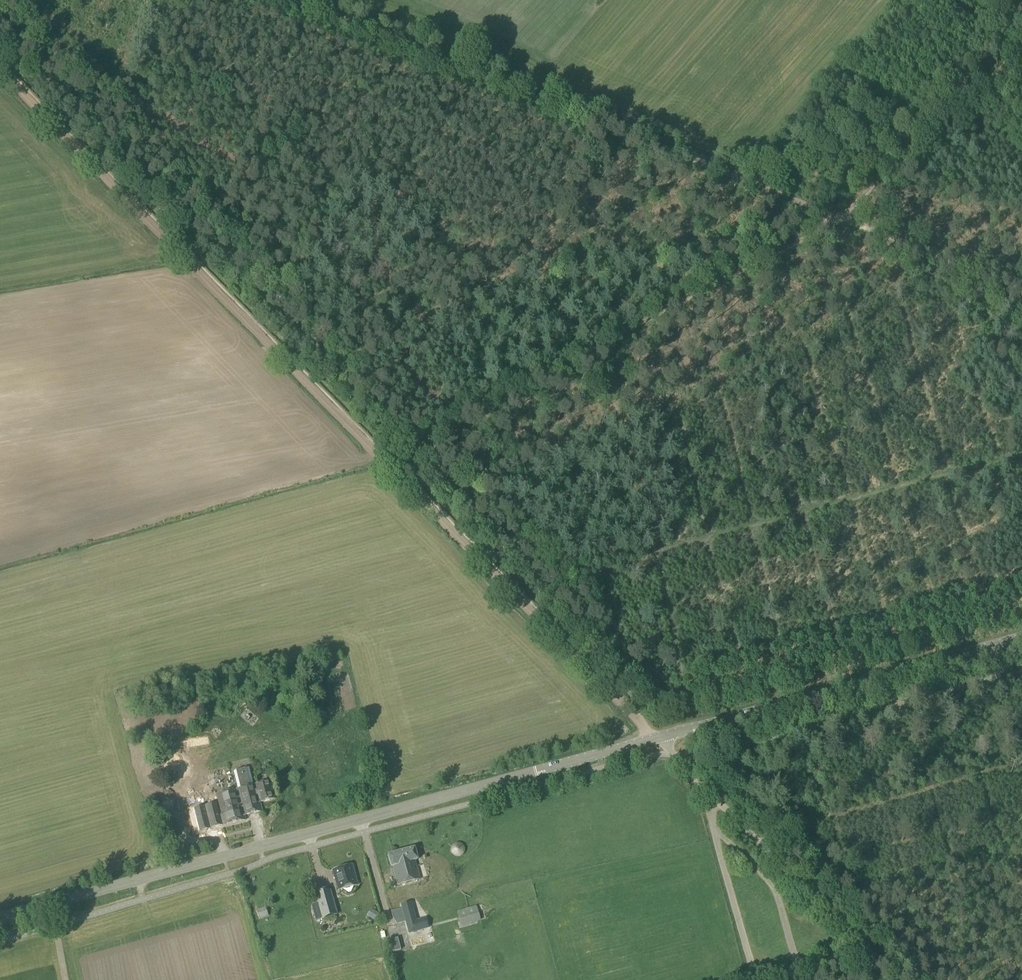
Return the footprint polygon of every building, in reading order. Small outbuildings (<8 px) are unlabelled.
[(271,781),(253,785),(249,767),(233,771),(237,786),(232,787),(232,790),(216,794),(219,803),(196,808),(195,804),(187,806),(193,828),(198,827),(199,832),(211,829),(210,828),(222,825),(222,826),(246,820),(244,815),(262,811),(260,802),(275,799),(271,781)] [(172,782),(179,781),(177,768),(170,769),(172,782)] [(420,879),(415,860),(417,860),(414,848),(388,855),(391,867),(393,866),(398,885),(420,879)] [(338,891),(357,885),(352,865),(333,870),(338,891)] [(326,892),(325,889),(318,891),(319,894),(314,895),(320,920),(338,915),(331,890),(326,892)] [(416,920),(411,902),(401,905),(409,934),(428,928),(425,918),(416,920)] [(259,920),(269,917),(265,906),(256,909),(259,920)] [(461,926),(480,921),(476,906),(457,911),(461,926)] [(374,921),(379,914),(371,909),(366,916),(374,921)]
